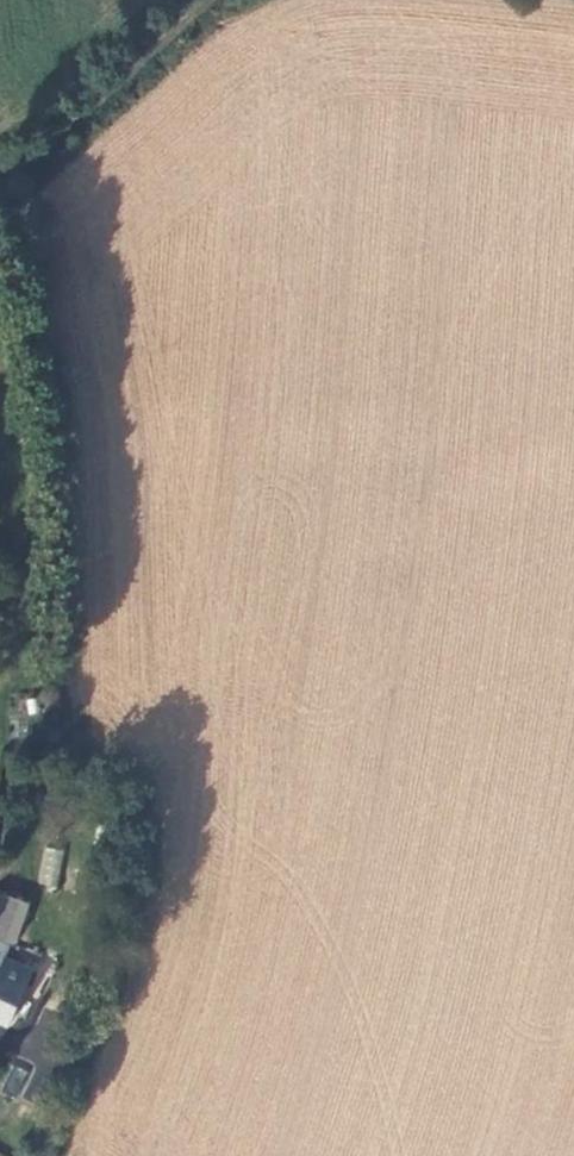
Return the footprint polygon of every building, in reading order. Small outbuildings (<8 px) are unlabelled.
[(55,888),(64,851),(44,846),(35,884),(55,888)] [(6,950),(17,925),(0,918),(0,947),(6,950)] [(5,990),(0,1000),(0,1023),(20,979),(0,967),(0,988),(5,990)] [(13,1067),(2,1089),(15,1096),(27,1074),(13,1067)]
